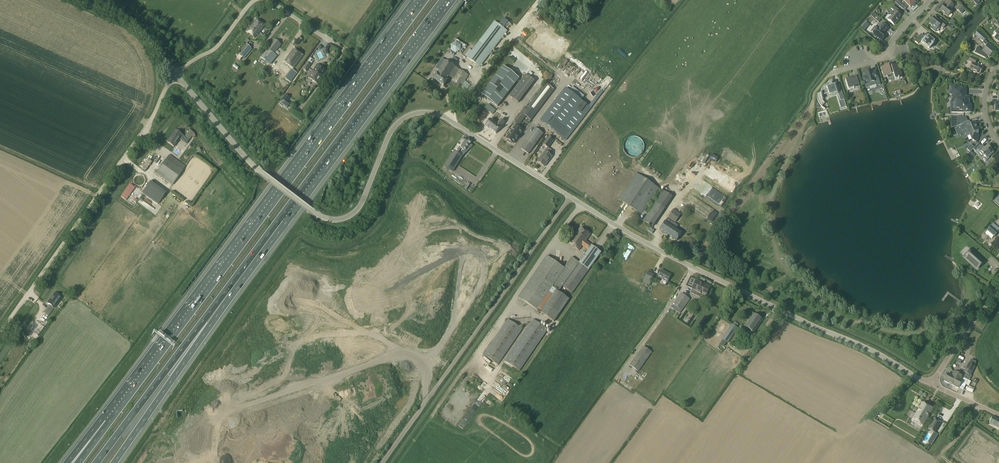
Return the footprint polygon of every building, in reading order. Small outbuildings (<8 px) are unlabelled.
[(940,10),(948,17),(952,11),(951,10),(954,6),(949,2),(946,6),(945,4),(940,10)] [(960,5),(956,10),(961,13),(965,9),(960,5)] [(890,17),(888,20),(894,25),(897,21),(901,16),(898,14),(900,11),(894,6),(891,9),(894,11),(890,16),(890,17)] [(873,13),(871,16),(878,22),(881,19),(873,13)] [(947,24),(942,19),(940,18),(938,21),(934,18),(929,24),(932,26),(931,28),(935,32),(940,26),(943,29),(947,24)] [(246,31),(254,38),(264,26),(256,19),(248,30),(246,31)] [(495,21),(468,56),(467,57),(480,66),(508,31),(495,21)] [(516,33),(525,23),(522,21),(514,31),(516,33)] [(874,35),(874,36),(876,38),(877,38),(877,37),(882,41),(887,35),(884,33),(884,32),(885,32),(888,28),(883,23),(878,29),(878,28),(874,34),(874,35)] [(987,38),(979,31),(975,35),(983,42),(987,38)] [(920,35),(915,42),(918,44),(922,39),(924,41),(922,43),(929,48),(929,49),(929,48),(935,41),(934,40),(934,39),(930,35),(929,36),(926,34),(923,37),(920,35)] [(267,49),(260,58),(269,65),(277,56),(274,54),(281,45),(274,39),(267,48),(267,49)] [(451,52),(461,52),(460,43),(450,43),(451,52)] [(243,58),(251,48),(246,44),(238,53),(243,58)] [(977,47),(974,53),(986,58),(987,56),(989,57),(992,54),(992,53),(993,52),(994,53),(996,50),(989,44),(983,50),(980,49),(979,49),(977,48),(978,48),(977,47)] [(294,49),(284,61),(294,68),(303,55),(294,49)] [(968,61),(973,63),(970,69),(973,71),(973,72),(975,72),(976,72),(980,74),(983,68),(979,66),(976,65),(975,64),(977,60),(970,57),(968,61)] [(434,79),(444,86),(456,67),(446,60),(434,79)] [(306,72),(311,65),(307,62),(303,69),(306,72)] [(485,92),(501,104),(522,75),(506,63),(485,92)] [(308,78),(317,85),(320,80),(323,75),(324,75),(327,71),(317,65),(308,78)] [(882,71),(884,77),(887,76),(888,79),(894,77),(895,80),(898,79),(899,79),(899,78),(902,77),(899,68),(899,67),(898,65),(896,65),(896,66),(896,65),(894,66),(893,66),(891,67),(891,68),(890,68),(889,65),(882,67),(883,70),(882,71)] [(291,83),(297,73),(290,69),(284,78),(291,83)] [(452,81),(461,87),(469,75),(459,69),(452,81)] [(863,77),(866,88),(869,87),(876,85),(876,86),(881,85),(876,71),(872,72),(872,70),(864,73),(865,76),(863,77)] [(535,81),(526,74),(509,95),(519,102),(535,81)] [(845,81),(848,90),(853,89),(854,89),(854,88),(860,87),(856,75),(850,77),(850,78),(848,79),(848,80),(845,81)] [(829,96),(837,94),(835,86),(833,86),(832,83),(829,84),(828,84),(827,85),(826,85),(826,86),(825,86),(825,87),(824,88),(823,88),(823,89),(822,90),(822,91),(822,92),(822,93),(817,94),(817,95),(817,96),(817,97),(817,98),(817,99),(817,100),(818,101),(818,102),(819,103),(819,104),(820,104),(820,105),(821,106),(822,107),(823,108),(824,109),(825,109),(824,108),(822,107),(821,106),(820,104),(819,103),(823,101),(822,99),(822,98),(822,97),(822,96),(829,94),(829,96)] [(513,123),(516,126),(517,126),(525,115),(531,120),(554,90),(546,84),(527,109),(525,107),(513,123)] [(950,94),(952,94),(952,100),(957,100),(957,110),(963,111),(963,112),(971,112),(971,105),(969,105),(969,97),(966,97),(966,88),(959,87),(959,86),(950,86),(950,94)] [(566,88),(541,121),(558,134),(583,102),(566,88)] [(841,89),(837,91),(838,94),(837,94),(842,109),(847,108),(841,89)] [(285,94),(279,102),(286,107),(289,104),(286,102),(286,99),(288,97),(285,94)] [(484,127),(488,130),(487,131),(489,132),(490,131),(495,135),(507,120),(497,112),(484,127)] [(966,117),(960,117),(960,121),(956,121),(956,126),(962,124),(968,121),(966,117)] [(968,121),(962,124),(962,125),(955,128),(956,132),(964,128),(963,127),(966,126),(970,135),(973,137),(972,140),(976,142),(979,136),(978,135),(978,134),(977,132),(979,131),(975,122),(970,124),(969,121),(968,121)] [(516,126),(507,139),(508,140),(508,141),(510,143),(511,143),(512,142),(514,143),(523,131),(517,126),(516,126)] [(534,127),(520,149),(528,155),(542,133),(534,127)] [(175,130),(167,142),(174,147),(182,135),(175,130)] [(549,136),(543,144),(548,148),(554,140),(549,136)] [(626,140),(625,141),(625,142),(624,143),(624,144),(624,145),(624,146),(624,148),(624,149),(624,150),(624,151),(625,152),(626,153),(626,154),(627,154),(627,155),(628,155),(629,156),(630,156),(631,157),(632,157),(634,157),(635,157),(636,157),(637,157),(638,156),(639,156),(640,155),(641,154),(642,154),(642,153),(643,152),(643,151),(644,150),(644,149),(644,148),(645,147),(645,146),(644,145),(644,144),(644,143),(643,142),(643,141),(642,140),(641,139),(641,138),(640,138),(639,137),(638,137),(637,136),(636,136),(635,136),(634,136),(633,136),(632,136),(631,136),(630,137),(629,137),(628,138),(627,138),(627,139),(626,140)] [(466,151),(472,141),(469,138),(466,143),(462,140),(457,148),(456,150),(459,152),(461,150),(462,148),(466,151)] [(975,151),(978,154),(981,152),(985,157),(983,159),(986,161),(989,158),(988,157),(989,155),(990,156),(994,152),(988,145),(984,149),(981,146),(975,151)] [(454,151),(446,162),(455,168),(463,157),(454,151)] [(538,161),(545,166),(552,156),(546,151),(538,161)] [(971,152),(971,151),(970,152),(967,156),(968,157),(971,160),(975,156),(972,152),(972,153),(971,152)] [(152,162),(146,157),(139,167),(145,172),(152,162)] [(186,166),(176,159),(172,164),(166,160),(156,174),(172,185),(186,166)] [(643,220),(651,226),(653,227),(666,208),(662,206),(656,202),(647,215),(643,213),(660,188),(636,173),(619,199),(636,210),(634,214),(640,218),(642,214),(646,217),(643,220)] [(148,182),(141,193),(157,204),(165,193),(148,182)] [(126,196),(130,199),(137,189),(133,186),(126,196)] [(681,214),(674,209),(669,217),(676,222),(681,214)] [(666,221),(660,230),(677,241),(682,232),(676,228),(678,225),(668,218),(666,221)] [(987,230),(985,233),(992,239),(994,236),(994,237),(998,232),(997,232),(998,230),(998,229),(993,224),(987,230)] [(569,243),(579,250),(582,245),(589,250),(580,262),(572,257),(564,268),(547,256),(519,297),(554,322),(569,299),(553,287),(557,282),(573,293),(602,252),(586,241),(591,234),(581,227),(569,243)] [(977,269),(984,261),(973,251),(966,258),(977,269)] [(658,277),(668,282),(671,275),(662,270),(658,277)] [(646,272),(642,282),(649,285),(654,275),(646,272)] [(691,293),(704,299),(706,296),(706,297),(710,287),(696,281),(692,290),(691,293)] [(44,312),(48,316),(62,298),(55,293),(47,303),(49,305),(44,312)] [(682,293),(673,305),(682,311),(690,299),(682,293)] [(745,327),(754,332),(763,319),(754,314),(745,327)] [(508,319),(484,355),(498,365),(523,329),(508,319)] [(534,319),(505,361),(520,371),(548,329),(534,319)] [(722,339),(728,343),(735,333),(729,329),(722,339)] [(652,352),(644,346),(630,365),(638,371),(652,352)] [(975,367),(968,363),(964,372),(971,375),(975,367)] [(947,376),(958,382),(959,381),(962,382),(963,380),(961,379),(963,376),(954,372),(952,375),(948,373),(947,376)] [(947,376),(945,381),(959,388),(960,385),(965,388),(968,380),(964,378),(963,380),(962,382),(959,381),(958,382),(947,376)] [(923,402),(912,420),(923,426),(933,409),(923,402)] [(989,423),(998,429),(998,419),(993,416),(989,423)] [(934,418),(928,429),(935,433),(941,422),(934,418)]
